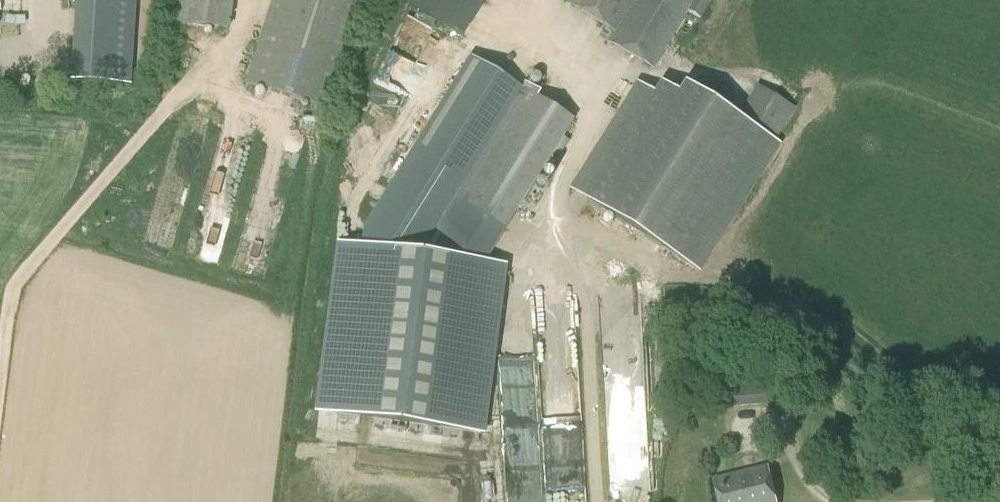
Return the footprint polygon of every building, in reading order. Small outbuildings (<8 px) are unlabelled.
[(233,0),(170,0),(167,21),(228,31),(233,0)] [(364,0),(273,0),(246,84),(328,110),(364,0)] [(456,35),(479,0),(410,0),(408,3),(456,35)] [(565,4),(613,32),(606,43),(653,70),(688,12),(700,20),(710,3),(705,0),(568,0),(565,4)] [(383,69),(401,76),(407,62),(388,55),(383,69)] [(562,137),(573,120),(520,87),(468,55),(386,184),(491,250),(550,155),(557,159),(568,141),(562,137)] [(677,93),(660,82),(653,93),(636,82),(568,189),(699,272),(780,144),(774,140),(794,109),(757,85),(737,117),(683,83),(677,93)] [(502,265),(340,244),(340,248),(318,412),(479,433),(502,265)] [(732,407),(768,405),(767,387),(731,390),(732,407)] [(651,460),(645,419),(644,419),(640,389),(608,394),(618,464),(651,460)] [(769,468),(715,480),(720,501),(777,501),(769,468)]
